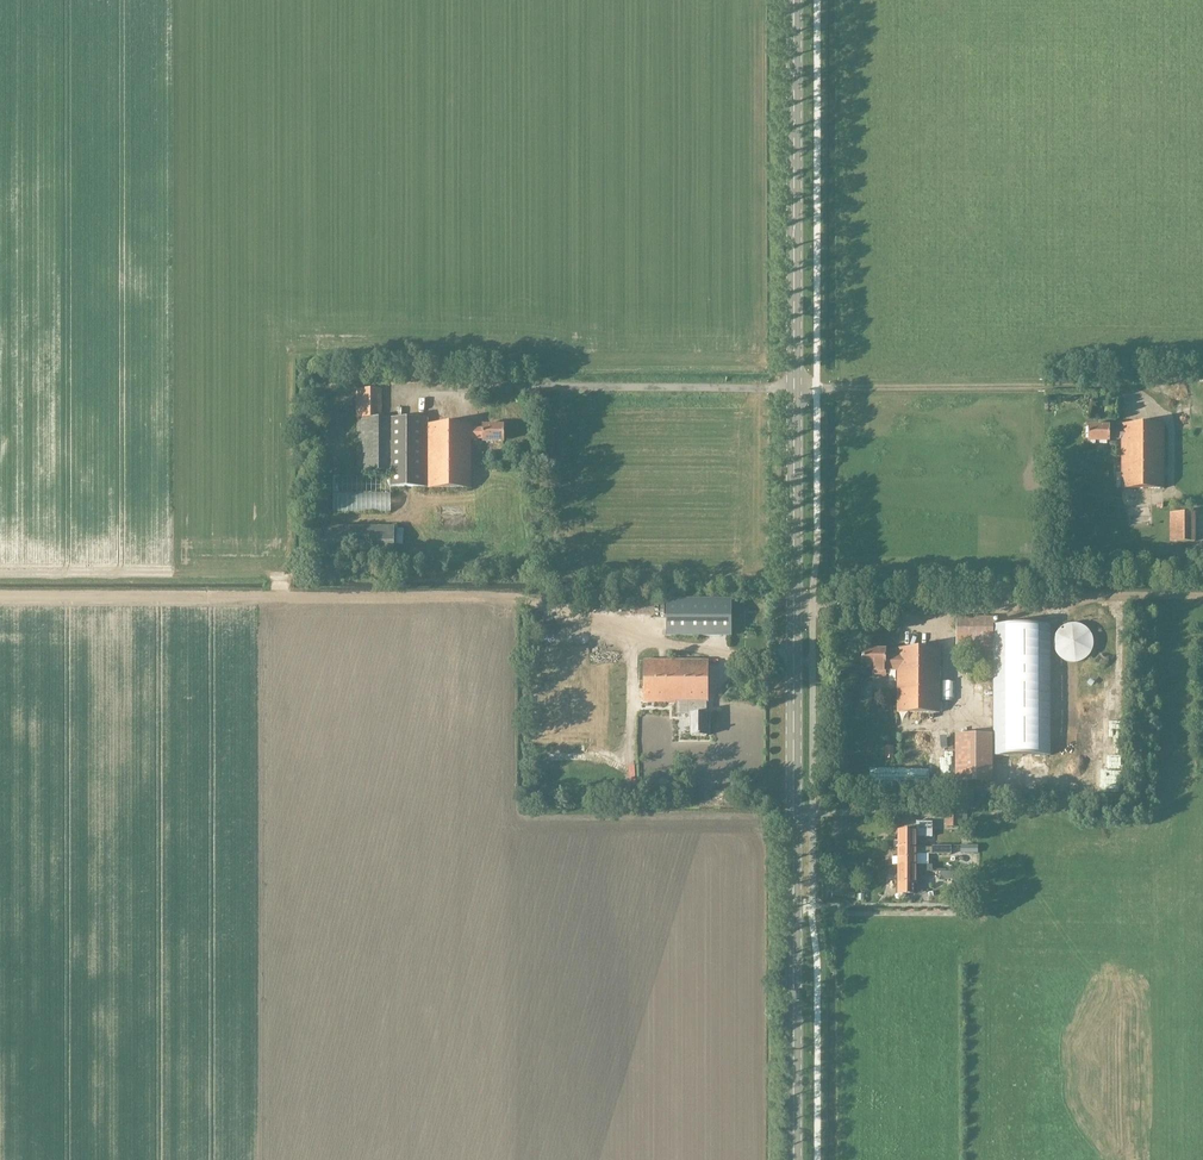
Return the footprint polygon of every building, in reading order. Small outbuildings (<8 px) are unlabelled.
[(380,418),(380,389),(357,389),(356,418),(357,472),(391,472),(391,475),(333,475),(333,512),(391,512),(391,487),(428,487),(428,488),(470,488),(470,439),(482,439),(482,441),(504,441),(504,425),(482,425),(482,428),(470,428),(470,424),(427,424),(427,418),(380,418)] [(1164,488),(1163,425),(1121,425),(1121,428),(1109,428),(1109,426),(1087,426),(1087,442),(1109,441),(1109,439),(1121,439),(1121,488),(1164,488)] [(1195,541),(1195,512),(1169,512),(1169,541),(1195,541)] [(394,526),(322,526),(322,561),(394,561),(394,526)] [(666,636),(731,635),(731,599),(666,599),(666,636)] [(992,617),(956,617),(956,649),(995,650),(994,756),(1047,756),(1047,624),(992,624),(992,617)] [(1071,663),(1075,663),(1079,662),(1082,661),(1086,658),(1088,655),(1090,652),(1092,648),(1092,644),(1092,640),(1091,637),(1089,634),(1087,631),(1085,629),(1082,627),(1079,626),(1076,625),(1072,624),(1069,625),(1066,626),(1063,627),(1060,629),(1057,632),(1056,634),(1054,637),(1054,640),(1053,644),(1053,648),(1055,652),(1057,656),(1060,659),(1063,661),(1067,662),(1071,663)] [(885,649),(863,649),(863,665),(872,665),(872,675),(885,675),(885,670),(897,670),(897,712),(939,712),(939,649),(897,649),(897,652),(885,652),(885,649)] [(707,702),(707,660),(644,660),(643,702),(693,702),(693,714),(690,714),(690,736),(706,736),(706,714),(703,714),(703,702),(707,702)] [(955,734),(955,782),(991,782),(991,734),(955,734)] [(946,810),(946,827),(960,827),(960,810),(946,810)] [(924,847),(924,836),(931,836),(931,822),(915,822),(915,830),(897,830),(897,831),(897,848),(935,848),(935,845),(931,845),(931,847),(924,847)] [(915,865),(915,864),(915,854),(950,854),(950,845),(935,845),(935,848),(897,848),(897,865),(915,865)] [(922,873),(923,871),(931,871),(931,864),(915,864),(915,865),(897,865),(897,876),(896,876),(896,890),(914,890),(914,883),(922,883),(922,873)] [(961,884),(962,872),(940,872),(940,879),(951,879),(952,884),(961,884)]
